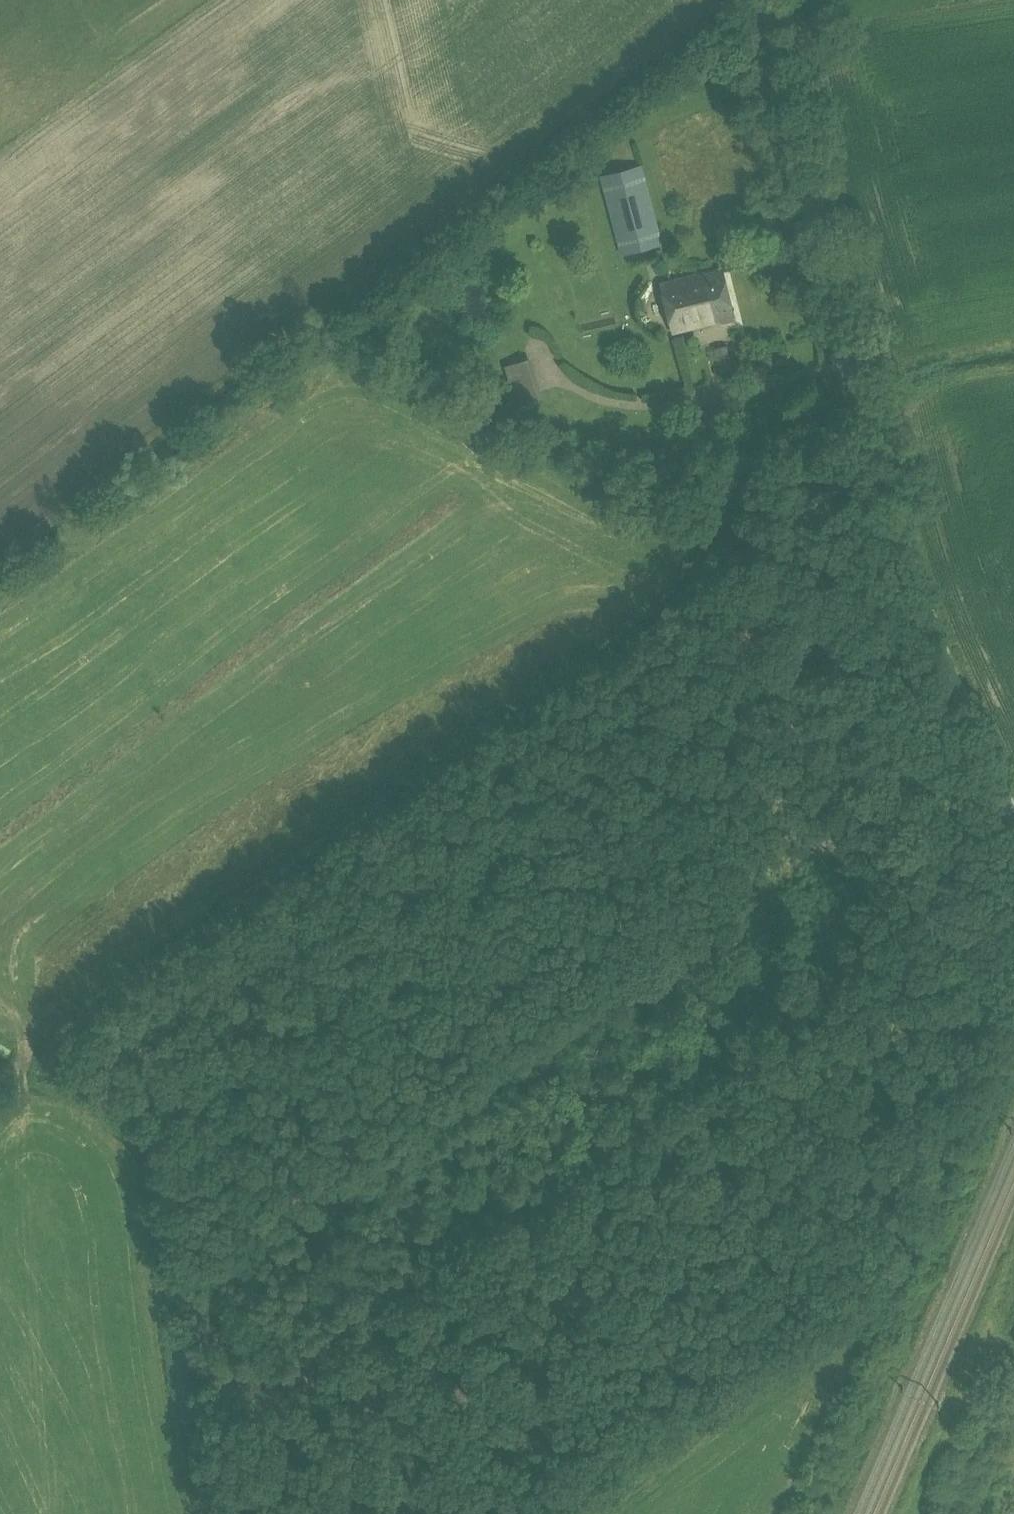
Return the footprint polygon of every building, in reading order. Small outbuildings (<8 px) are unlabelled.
[(600,175),(621,254),(663,243),(642,164),(600,175)] [(660,283),(671,330),(722,318),(722,322),(734,319),(734,317),(736,317),(724,268),(660,283)] [(715,347),(721,371),(733,368),(727,345),(715,347)]
